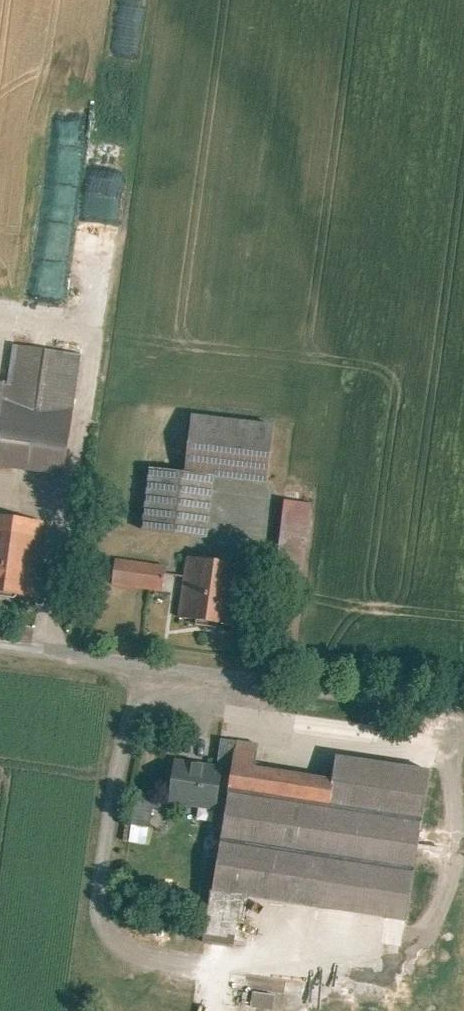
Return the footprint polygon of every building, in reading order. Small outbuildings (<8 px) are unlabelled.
[(54,165),(43,212),(62,217),(73,169),(54,165)] [(115,243),(120,191),(73,186),(66,248),(98,251),(99,242),(115,243)] [(0,340),(0,465),(48,471),(64,349),(0,340)] [(131,460),(123,522),(186,530),(193,472),(247,479),(255,419),(170,409),(163,464),(131,460)] [(256,573),(286,576),(295,497),(264,494),(256,573)] [(18,592),(29,510),(0,506),(0,590),(18,592)] [(98,547),(94,576),(144,583),(148,554),(98,547)] [(167,547),(156,610),(216,621),(227,557),(167,547)] [(207,804),(188,934),(220,939),(226,894),(389,917),(410,764),(317,751),(314,772),(236,761),(239,735),(198,729),(195,755),(155,750),(148,796),(207,804)] [(250,1005),(273,1008),(275,993),(251,990),(250,1005)]
